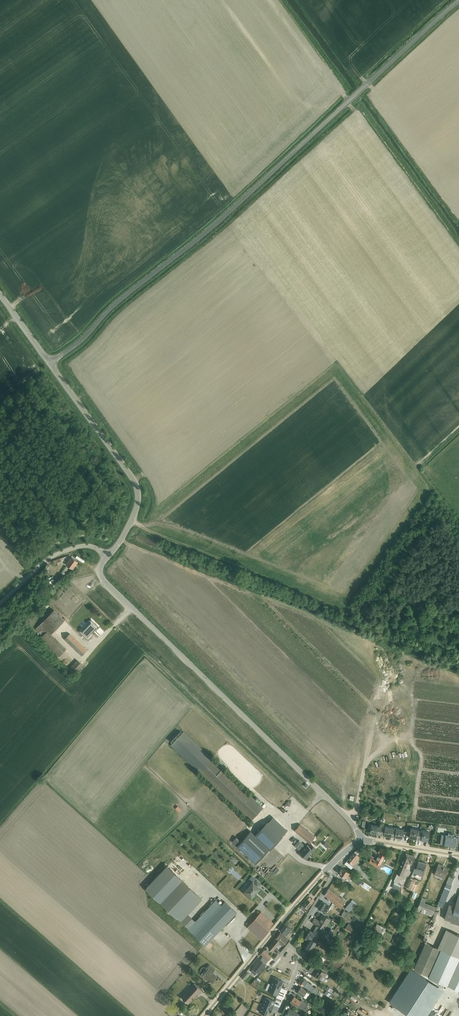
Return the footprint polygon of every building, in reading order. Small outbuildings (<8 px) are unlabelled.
[(67,565),(73,570),(79,562),(72,557),(67,565)] [(58,562),(62,561),(61,558),(53,561),(55,566),(59,565),(58,562)] [(46,603),(41,609),(43,611),(49,605),(46,603)] [(54,610),(35,629),(42,636),(40,638),(59,657),(67,649),(52,634),(65,620),(54,610)] [(90,620),(77,634),(83,640),(90,633),(92,635),(98,629),(90,620)] [(70,633),(64,639),(82,656),(87,650),(70,633)] [(77,660),(70,668),(73,670),(71,672),(74,675),(76,673),(83,665),(77,660)] [(184,732),(171,745),(200,773),(213,759),(184,732)] [(213,759),(200,773),(250,821),(264,807),(213,759)] [(237,837),(233,842),(242,851),(256,864),(269,850),(270,850),(283,837),(282,836),(288,830),(273,817),(268,822),(255,835),(251,831),(241,842),(237,837)] [(300,824),(294,831),(310,843),(315,837),(300,824)] [(380,835),(382,827),(381,826),(372,825),(369,824),(368,829),(370,830),(370,833),(380,835)] [(382,827),(380,835),(391,837),(393,828),(393,827),(385,826),(385,827),(382,827)] [(393,828),(391,837),(402,839),(404,829),(393,827),(393,828)] [(418,840),(420,830),(411,829),(409,838),(412,838),(412,839),(417,840),(418,840)] [(420,830),(418,840),(425,841),(428,841),(429,833),(429,832),(420,830)] [(442,835),(440,844),(444,844),(444,845),(454,847),(454,846),(457,847),(458,842),(458,838),(454,837),(454,834),(448,834),(448,836),(442,835)] [(299,840),(294,846),(301,852),(303,853),(301,856),(306,860),(308,857),(308,858),(316,848),(311,844),(307,847),(299,840)] [(371,858),(369,862),(376,867),(378,868),(380,865),(381,865),(385,856),(385,855),(387,851),(380,848),(378,853),(379,854),(378,856),(376,859),(377,859),(376,861),(371,858)] [(346,862),(345,863),(351,869),(353,867),(354,868),(368,881),(373,876),(358,864),(360,862),(358,861),(361,858),(357,855),(360,852),(358,850),(354,852),(346,862)] [(395,882),(392,888),(401,892),(401,886),(398,884),(402,876),(403,876),(408,863),(412,864),(415,857),(406,853),(394,881),(395,882)] [(414,868),(412,873),(422,876),(426,863),(418,861),(416,868),(414,868)] [(365,862),(362,864),(366,868),(365,869),(367,871),(371,868),(365,862)] [(438,864),(434,874),(444,878),(448,869),(443,867),(443,866),(438,864)] [(160,903),(182,880),(167,866),(146,889),(160,903)] [(342,867),(338,873),(349,880),(353,875),(350,873),(342,867)] [(252,882),(244,891),(251,898),(255,894),(257,892),(260,888),(259,887),(261,884),(252,875),(249,879),(252,882)] [(355,876),(352,881),(359,885),(360,883),(363,884),(364,882),(355,876)] [(439,900),(437,905),(442,907),(444,903),(445,903),(451,886),(454,878),(449,876),(447,882),(439,900)] [(410,877),(406,887),(414,890),(417,882),(415,881),(416,880),(410,877)] [(182,880),(160,903),(176,917),(177,917),(188,928),(188,929),(209,949),(213,945),(209,942),(237,913),(224,901),(221,905),(216,900),(195,921),(188,914),(203,899),(182,880)] [(239,890),(245,884),(242,881),(236,888),(239,890)] [(313,893),(312,894),(316,896),(322,888),(319,886),(313,893)] [(328,889),(324,895),(342,907),(346,901),(328,889)] [(425,891),(417,911),(432,917),(433,915),(436,907),(425,902),(428,893),(425,891)] [(444,919),(450,921),(450,922),(458,925),(458,896),(455,906),(449,904),(444,919)] [(309,897),(300,907),(304,912),(315,901),(312,898),(312,899),(309,897)] [(350,902),(344,908),(349,913),(355,905),(353,904),(355,901),(351,899),(349,902),(350,902)] [(322,901),(318,908),(326,913),(331,906),(322,901)] [(258,915),(270,926),(274,923),(261,911),(258,915)] [(253,921),(267,934),(272,927),(270,926),(258,915),(256,913),(251,919),(253,921)] [(317,925),(325,930),(331,920),(322,914),(319,921),(314,918),(312,921),(311,922),(317,925)] [(267,934),(253,921),(247,927),(262,940),(267,934)] [(285,924),(280,930),(286,935),(288,932),(290,934),(293,936),(296,933),(285,924)] [(348,924),(345,929),(354,935),(357,929),(348,924)] [(377,924),(374,931),(383,935),(386,928),(377,924)] [(325,930),(317,925),(313,932),(310,930),(304,939),(309,942),(305,948),(311,952),(317,942),(312,939),(315,934),(317,934),(319,931),(324,935),(326,931),(325,930)] [(429,976),(428,978),(447,986),(448,985),(458,990),(458,935),(446,929),(437,948),(441,950),(429,976)] [(280,933),(268,947),(273,951),(280,943),(283,946),(288,939),(280,933)] [(441,950),(437,948),(425,943),(417,962),(413,970),(429,976),(441,950)] [(269,954),(265,951),(264,950),(260,954),(268,961),(272,957),(269,954)] [(320,955),(316,960),(321,964),(325,959),(320,955)] [(253,968),(251,971),(255,975),(258,972),(258,973),(266,964),(260,959),(252,968),(253,968)] [(209,965),(201,974),(203,975),(202,976),(212,984),(216,980),(215,979),(217,976),(216,975),(213,973),(216,970),(209,965)] [(312,965),(308,971),(313,974),(312,976),(316,979),(317,977),(323,981),(325,978),(327,974),(314,965),(313,965),(312,965)] [(403,981),(389,1001),(403,1011),(424,978),(414,971),(406,983),(403,981)] [(270,984),(281,988),(284,981),(273,977),(270,984)] [(303,978),(299,983),(318,997),(321,993),(319,992),(316,987),(315,987),(312,986),(312,985),(303,978)] [(192,986),(181,997),(189,1004),(198,993),(199,994),(203,991),(194,983),(194,984),(193,983),(191,985),(192,986)] [(281,988),(270,984),(268,991),(278,995),(281,988)] [(303,997),(307,991),(301,987),(297,993),(303,997)] [(262,1004),(272,1009),(274,1005),(273,1005),(275,1001),(265,997),(262,1004)] [(294,997),(291,1002),(305,1012),(307,1009),(306,1007),(308,1004),(302,1000),(300,1001),(294,997)] [(272,1009),(262,1004),(258,1011),(269,1015),(271,1012),(272,1009)] [(411,1015),(423,1015),(426,1012),(422,1009),(421,1011),(417,1008),(411,1015)]
